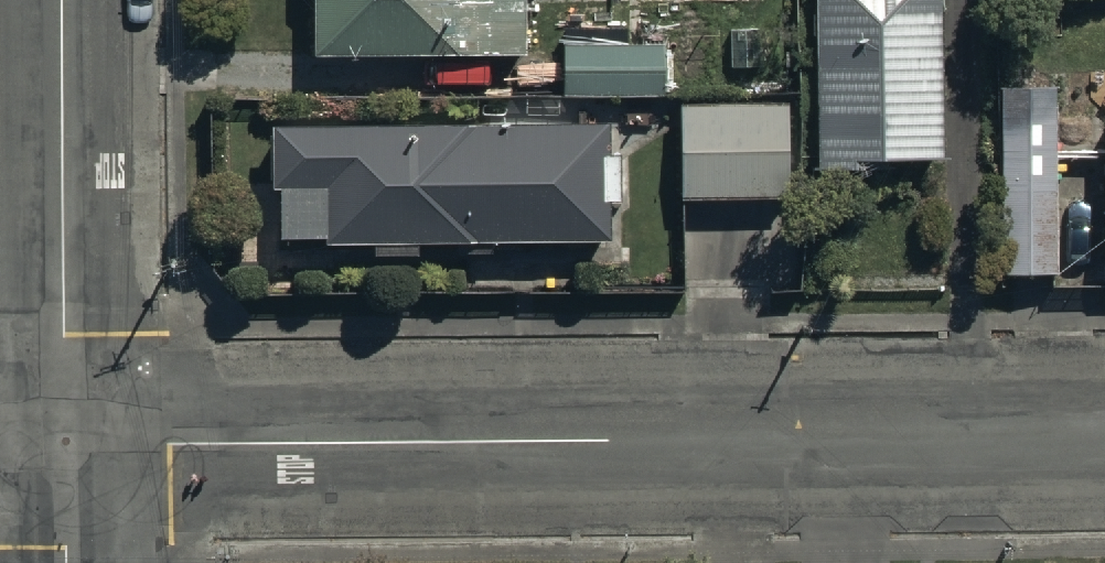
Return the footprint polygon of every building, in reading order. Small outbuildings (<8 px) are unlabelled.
[(316,71),(526,70),(526,0),(316,0),(316,71)] [(818,184),(944,184),(943,0),(817,0),(818,184)] [(663,56),(564,58),(566,107),(664,105),(663,56)] [(1000,92),(999,288),(1058,288),(1058,92),(1000,92)] [(790,114),(679,117),(682,213),(793,211),(790,114)] [(612,122),(274,128),(275,189),(325,188),(326,247),(613,242),(612,122)]
